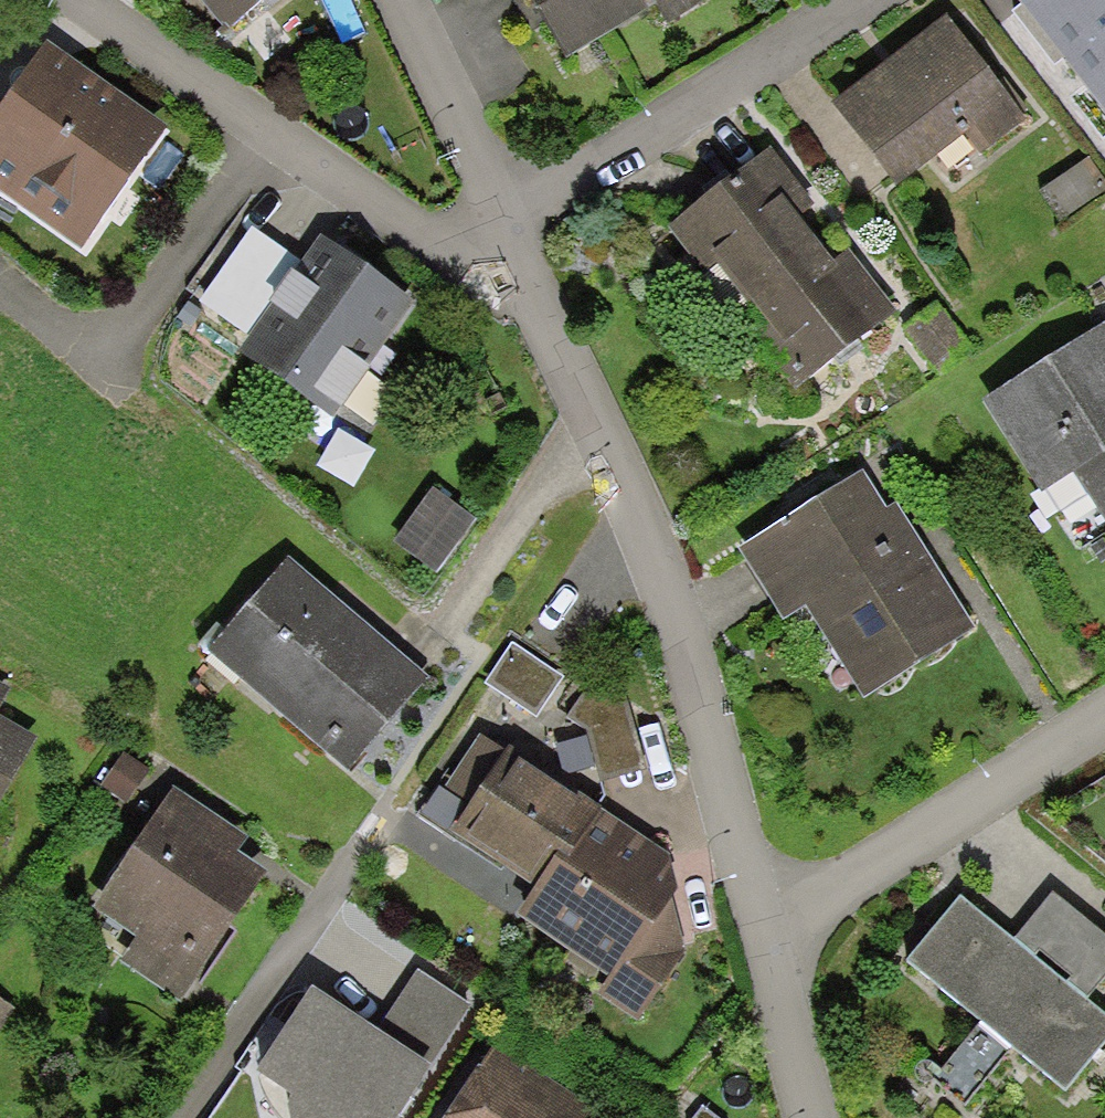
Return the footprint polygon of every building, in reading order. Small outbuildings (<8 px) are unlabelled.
[(228,35),(271,0),(199,0),(228,35)] [(568,61),(658,6),(669,23),(706,0),(530,0),(568,61)] [(1104,113),(1104,0),(1017,0),(1104,113)] [(945,18),(832,106),(897,189),(964,136),(980,156),(1026,121),(945,18)] [(47,42),(0,109),(0,193),(82,250),(169,126),(47,42)] [(717,264),(740,293),(817,234),(803,216),(817,206),(772,148),(668,228),(704,275),(717,264)] [(1041,193),(1062,223),(1104,192),(1104,183),(1088,159),(1041,193)] [(303,265),(250,229),(199,303),(252,339),(303,265)] [(838,261),(817,234),(740,293),(759,318),(747,327),(797,392),(898,314),(850,252),(838,261)] [(414,303),(322,239),(303,265),(252,339),(240,355),(333,420),(414,303)] [(982,401),(1042,497),(1076,476),(1104,522),(1104,323),(982,401)] [(886,510),(863,473),(739,548),(783,621),(806,607),(863,701),(975,632),(897,504),(886,510)] [(431,488),(393,542),(437,573),(475,519),(431,488)] [(287,560),(207,655),(350,774),(430,679),(287,560)] [(511,643),(484,685),(535,719),(562,677),(511,643)] [(624,694),(596,676),(567,718),(587,732),(601,781),(645,770),(624,694)] [(11,687),(0,681),(0,707),(11,687)] [(37,740),(0,718),(0,805),(37,740)] [(568,865),(603,813),(589,801),(585,807),(521,763),(525,758),(509,747),(505,753),(482,737),(447,788),(469,803),(449,833),(535,892),(557,858),(568,865)] [(248,836),(175,788),(93,910),(137,939),(121,963),(181,1003),(267,873),(237,853),(248,836)] [(672,859),(603,813),(568,865),(557,858),(535,892),(518,916),(609,977),(597,995),(639,1022),(685,954),(673,897),(678,890),(672,859)] [(1014,941),(1087,1001),(1104,978),(1104,935),(1055,893),(1014,941)] [(961,897),(907,962),(1066,1092),(1104,1045),(1104,1015),(1087,1001),(1014,941),(961,897)] [(419,971),(378,1032),(431,1067),(470,1006),(419,971)] [(312,989),(255,1075),(290,1097),(290,1101),(289,1104),(288,1110),(289,1117),(400,1117),(433,1068),(431,1067),(378,1032),(312,989)] [(16,1009),(0,999),(0,1032),(16,1009)] [(493,1048),(448,1117),(603,1117),(493,1048)] [(703,1108),(695,1117),(716,1117),(703,1108)]
